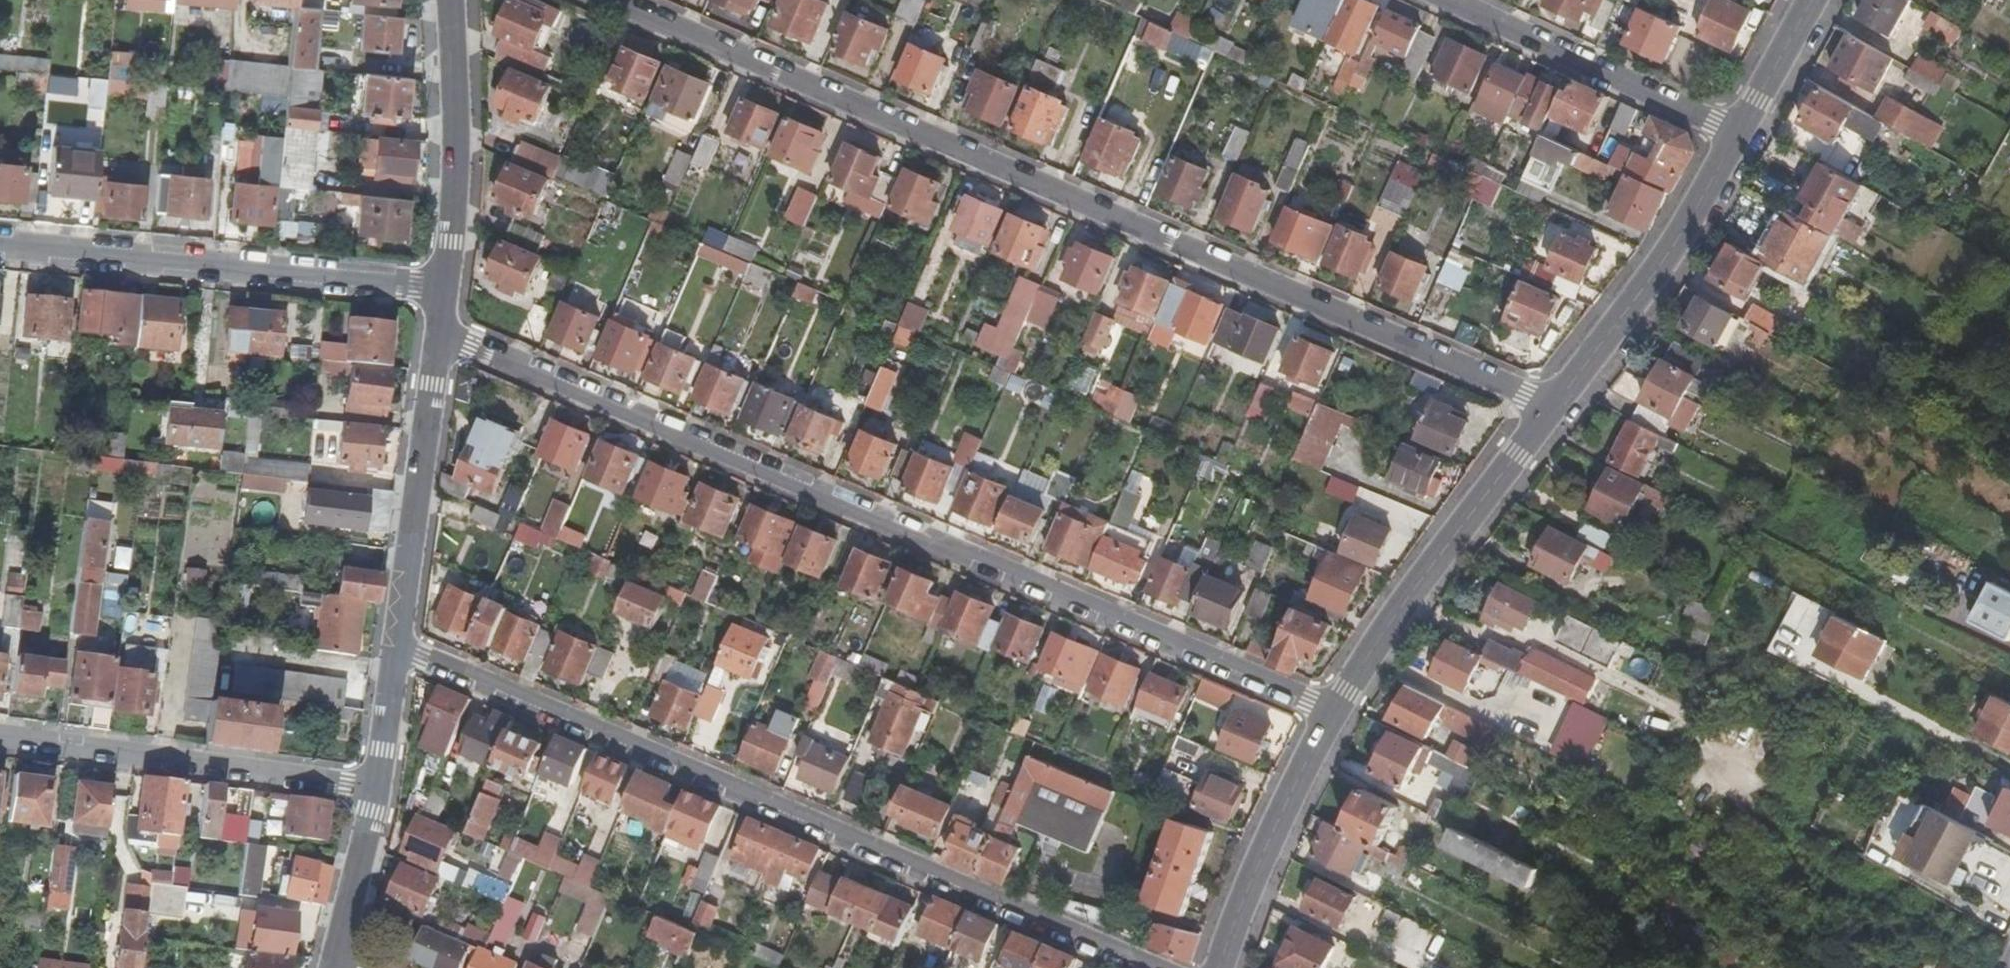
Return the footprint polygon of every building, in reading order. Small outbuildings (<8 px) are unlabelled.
[(324,9),(325,0),(297,0),(297,6),(323,9),(324,9)] [(354,11),(364,12),(397,16),(398,4),(398,0),(355,0),(354,11)] [(536,0),(533,8),(515,1),(501,36),(506,38),(497,60),(547,80),(556,58),(538,52),(549,25),(557,28),(564,12),(536,0)] [(761,0),(723,0),(722,1),(750,13),(753,6),(757,9),(761,0)] [(821,0),(786,0),(776,24),(815,41),(831,4),(821,0)] [(915,25),(926,0),(905,0),(898,17),(915,25)] [(1119,6),(1137,14),(1142,3),(1135,0),(1106,0),(1119,6)] [(1330,38),(1347,0),(1346,0),(1309,0),(1299,23),(1330,38)] [(1330,38),(1360,52),(1382,5),(1371,0),(1347,0),(1330,38)] [(1597,12),(1592,24),(1605,30),(1609,20),(1616,5),(1605,0),(1548,0),(1547,3),(1561,10),(1564,12),(1568,13),(1582,20),(1588,8),(1597,12)] [(1749,8),(1733,1),(1734,0),(1713,0),(1700,31),(1733,46),(1749,8)] [(1863,15),(1895,32),(1912,0),(1871,0),(1863,15)] [(323,9),(297,6),(291,65),(318,68),(323,9)] [(1666,61),(1679,33),(1683,26),(1644,8),(1629,43),(1666,61)] [(1955,37),(1963,24),(1934,8),(1927,22),(1955,37)] [(1377,41),(1409,56),(1422,29),(1424,25),(1391,10),(1377,41)] [(400,53),(403,16),(397,16),(364,12),(361,49),(400,53)] [(882,49),(890,29),(851,13),(836,49),(868,64),(875,46),(882,49)] [(1194,33),(1200,21),(1181,13),(1173,30),(1178,32),(1191,38),(1194,33)] [(1144,17),(1136,35),(1167,49),(1175,31),(1144,17)] [(983,19),(970,50),(983,55),(995,24),(983,19)] [(1437,37),(1422,29),(1409,56),(1412,58),(1404,75),(1417,80),(1437,37)] [(912,32),(908,42),(914,44),(928,51),(930,46),(932,48),(935,42),(912,32)] [(1895,55),(1853,32),(1836,63),(1878,87),(1895,55)] [(1191,38),(1211,47),(1214,42),(1194,33),(1191,38)] [(1211,47),(1216,49),(1249,64),(1253,53),(1216,36),(1214,42),(1211,47)] [(1472,90),(1490,54),(1452,38),(1436,73),(1472,90)] [(1046,43),(1032,74),(1043,79),(1057,48),(1046,43)] [(928,51),(914,44),(900,77),(917,85),(915,89),(927,94),(929,90),(934,91),(942,73),(945,65),(946,64),(947,59),(942,57),(943,53),(932,48),(930,46),(928,51)] [(665,64),(630,49),(615,83),(623,87),(621,90),(650,102),(665,64)] [(1914,65),(1945,82),(1953,67),(1923,49),(1914,65)] [(138,55),(112,51),(109,79),(126,81),(135,82),(138,55)] [(1363,62),(1357,72),(1367,77),(1377,56),(1368,51),(1363,62)] [(1339,84),(1350,89),(1352,84),(1357,72),(1363,62),(1351,56),(1339,84)] [(207,89),(226,90),(229,62),(211,60),(207,89)] [(288,96),(291,65),(232,61),(228,91),(288,96)] [(945,65),(942,73),(947,75),(950,66),(946,64),(945,65)] [(1244,73),(1272,86),(1275,76),(1249,64),(1244,73)] [(1480,108),(1509,122),(1517,103),(1529,78),(1499,64),(1480,108)] [(312,130),(315,130),(321,68),(318,68),(291,65),(288,96),(285,128),(312,130)] [(1939,93),(1945,82),(1914,65),(1909,75),(1939,93)] [(698,122),(713,85),(674,68),(660,101),(675,108),(674,112),(698,122)] [(1020,85),(983,69),(974,88),(980,92),(974,109),(1006,123),(1020,85)] [(553,88),(514,71),(499,107),(513,114),(511,120),(523,125),(526,118),(538,124),(553,88)] [(48,88),(49,74),(20,72),(19,85),(48,88)] [(408,116),(411,77),(366,72),(362,111),(373,112),(372,120),(393,121),(394,115),(408,116)] [(1290,83),(1306,90),(1311,80),(1295,72),(1290,83)] [(1367,77),(1357,72),(1352,84),(1362,88),(1367,77)] [(1563,88),(1531,73),(1529,78),(1517,103),(1549,117),(1563,88)] [(1885,118),(1881,116),(1857,102),(1807,75),(1800,89),(1814,98),(1803,119),(1837,138),(1847,119),(1875,135),(1885,118)] [(135,82),(126,81),(124,94),(150,97),(151,83),(135,82)] [(1596,132),(1613,95),(1583,82),(1579,93),(1567,88),(1555,113),(1567,119),(1596,132)] [(166,117),(169,85),(151,83),(150,97),(148,116),(166,117)] [(1063,105),(1064,100),(1033,87),(1016,127),(1048,141),(1055,125),(1062,127),(1070,108),(1063,105)] [(968,106),(974,109),(980,92),(974,88),(968,106)] [(1881,116),(1885,118),(1933,144),(1945,123),(1892,93),(1881,116)] [(782,115),(748,100),(732,136),(739,139),(738,143),(752,149),(753,145),(767,151),(782,115)] [(1630,132),(1641,108),(1627,102),(1616,125),(1630,132)] [(1559,137),(1567,119),(1555,113),(1547,131),(1559,137)] [(1684,173),(1698,148),(1692,133),(1656,115),(1650,130),(1669,141),(1661,160),(1684,173)] [(818,150),(825,132),(792,118),(777,156),(815,172),(824,153),(818,150)] [(1137,136),(1139,132),(1107,118),(1089,158),(1122,172),(1129,156),(1134,159),(1143,139),(1137,136)] [(1062,127),(1055,125),(1048,141),(1055,144),(1062,127)] [(1224,152),(1239,161),(1252,132),(1237,125),(1224,152)] [(306,190),(312,130),(285,128),(279,188),(296,189),(306,190)] [(1418,142),(1428,147),(1433,135),(1423,130),(1418,142)] [(1566,140),(1587,150),(1592,140),(1570,130),(1566,140)] [(1609,168),(1612,163),(1600,157),(1587,150),(1566,140),(1559,137),(1547,131),(1543,140),(1538,150),(1527,173),(1521,189),(1542,199),(1549,184),(1547,183),(1558,158),(1564,161),(1567,155),(1606,175),(1609,168)] [(824,153),(831,136),(825,132),(818,150),(824,153)] [(724,142),(708,134),(696,163),(713,171),(724,142)] [(1530,146),(1538,150),(1543,140),(1534,136),(1530,146)] [(1277,184),(1291,190),(1311,144),(1297,137),(1277,184)] [(416,142),(381,139),(378,167),(383,168),(383,174),(390,176),(391,168),(414,170),(416,142)] [(1672,192),(1684,173),(1661,160),(1626,142),(1616,165),(1632,172),(1670,190),(1672,192)] [(207,170),(220,171),(223,144),(209,143),(207,170)] [(875,198),(883,178),(878,175),(884,157),(851,144),(836,181),(875,198)] [(518,164),(561,181),(567,166),(524,148),(518,164)] [(50,196),(98,200),(98,196),(102,153),(54,149),(50,196)] [(683,187),(696,156),(682,150),(669,180),(683,187)] [(1436,150),(1433,156),(1443,161),(1446,155),(1436,150)] [(1456,160),(1481,171),(1484,164),(1459,151),(1456,160)] [(1205,185),(1211,169),(1177,154),(1162,190),(1196,204),(1198,199),(1204,201),(1209,187),(1205,185)] [(1122,172),(1127,175),(1134,159),(1129,156),(1122,172)] [(1866,181),(1825,159),(1804,199),(1814,204),(1809,214),(1856,239),(1863,226),(1847,217),(1866,181)] [(1629,178),(1632,172),(1616,165),(1612,163),(1609,168),(1629,178)] [(550,181),(511,164),(497,199),(513,207),(511,213),(525,218),(526,213),(535,216),(550,181)] [(40,175),(23,173),(23,168),(0,165),(0,200),(36,203),(40,175)] [(896,208),(934,224),(943,203),(938,200),(944,184),(925,175),(926,170),(915,165),(896,208)] [(1496,178),(1499,179),(1502,172),(1488,165),(1485,173),(1496,178)] [(161,173),(157,214),(206,218),(210,178),(198,177),(198,168),(183,166),(183,176),(161,173)] [(1221,215),(1257,230),(1272,193),(1266,190),(1268,184),(1239,172),(1221,215)] [(1650,229),(1670,190),(1632,172),(1629,178),(1626,186),(1621,183),(1617,192),(1622,195),(1614,211),(1650,229)] [(889,205),(900,180),(885,173),(883,178),(875,198),(889,205)] [(1489,194),(1496,178),(1485,173),(1479,189),(1489,194)] [(1383,204),(1407,216),(1419,187),(1400,178),(1395,175),(1383,204)] [(1338,195),(1349,201),(1357,183),(1346,178),(1338,195)] [(98,200),(96,214),(105,215),(105,216),(144,219),(146,187),(134,186),(134,180),(128,179),(127,185),(108,183),(107,197),(98,196),(98,200)] [(276,189),(235,185),(232,221),(273,225),(276,189)] [(804,228),(819,197),(799,187),(784,218),(804,228)] [(279,188),(276,221),(293,222),(296,189),(279,188)] [(992,248),(1007,209),(969,193),(965,205),(960,202),(954,214),(960,216),(953,232),(992,248)] [(404,238),(408,200),(362,195),(358,234),(404,238)] [(1277,239),(1311,254),(1327,218),(1320,214),(1321,210),(1309,204),(1306,209),(1292,203),(1277,239)] [(668,224),(671,214),(659,208),(654,218),(668,224)] [(1763,257),(1769,260),(1788,270),(1806,280),(1832,232),(1789,209),(1763,257)] [(1043,245),(1050,229),(1016,214),(1000,251),(1040,268),(1049,249),(1043,245)] [(512,223),(505,239),(539,253),(546,237),(512,223)] [(1328,261),(1360,275),(1375,241),(1370,238),(1371,236),(1343,224),(1328,261)] [(605,232),(597,228),(590,244),(599,248),(605,232)] [(1056,231),(1050,229),(1043,245),(1049,249),(1056,231)] [(1566,272),(1588,282),(1603,248),(1599,246),(1601,241),(1589,236),(1586,241),(1570,233),(1561,254),(1555,266),(1566,272)] [(762,247),(735,235),(728,252),(755,263),(762,247)] [(1090,245),(1099,249),(1101,244),(1092,240),(1090,245)] [(541,257),(504,241),(489,276),(505,283),(504,289),(516,293),(518,288),(527,292),(541,257)] [(1763,257),(1733,241),(1714,277),(1750,297),(1769,260),(1763,257)] [(705,242),(701,252),(750,274),(755,263),(728,252),(705,242)] [(1102,293),(1117,257),(1099,249),(1090,245),(1085,243),(1081,252),(1076,249),(1070,263),(1075,265),(1069,279),(1102,293)] [(1555,266),(1561,254),(1548,248),(1542,260),(1555,266)] [(1440,279),(1463,289),(1476,258),(1452,249),(1440,279)] [(1383,285),(1416,299),(1430,267),(1424,264),(1425,261),(1413,255),(1411,259),(1398,253),(1383,285)] [(774,271),(755,263),(747,281),(765,289),(774,271)] [(1119,301),(1157,318),(1173,281),(1135,265),(1132,273),(1128,271),(1122,285),(1125,287),(1119,301)] [(804,280),(808,273),(796,268),(793,275),(804,280)] [(1802,292),(1807,281),(1806,280),(1788,270),(1782,281),(1802,292)] [(1557,290),(1580,300),(1588,282),(1566,272),(1557,290)] [(1043,290),(1044,287),(1025,279),(1003,329),(991,324),(982,345),(1013,358),(1014,356),(1015,353),(1030,319),(1043,290)] [(1191,285),(1178,279),(1161,320),(1160,321),(1174,327),(1211,344),(1228,304),(1190,287),(1191,285)] [(1439,280),(1429,305),(1442,311),(1453,286),(1439,280)] [(1548,329),(1562,297),(1525,281),(1509,319),(1529,329),(1532,322),(1548,329)] [(821,290),(802,283),(797,296),(816,304),(821,290)] [(1686,283),(1676,298),(1695,309),(1686,325),(1720,344),(1737,311),(1686,283)] [(1043,290),(1030,319),(1049,329),(1061,298),(1043,290)] [(118,299),(84,295),(80,336),(119,339),(122,314),(117,313),(118,299)] [(69,303),(27,299),(23,340),(66,343),(67,331),(72,332),(73,319),(68,318),(69,303)] [(1160,321),(1161,320),(1157,318),(1119,301),(1112,317),(1115,319),(1154,335),(1160,321)] [(1770,329),(1778,333),(1786,318),(1757,301),(1748,317),(1755,321),(1770,329)] [(181,306),(141,302),(136,349),(176,353),(181,306)] [(596,329),(601,318),(567,304),(553,336),(587,351),(592,340),(598,343),(602,332),(596,329)] [(1284,327),(1234,306),(1219,339),(1270,361),(1284,327)] [(1103,346),(1115,319),(1112,317),(1100,312),(1089,340),(1103,346)] [(227,353),(255,355),(281,358),(285,317),(231,313),(227,353)] [(652,336),(614,319),(599,355),(637,372),(652,336)] [(355,320),(351,364),(389,367),(392,323),(355,320)] [(904,326),(902,325),(893,321),(889,332),(900,336),(904,326)] [(1151,378),(1174,327),(1160,321),(1154,335),(1138,371),(1151,378)] [(1763,342),(1770,329),(1755,321),(1753,326),(1759,330),(1755,337),(1763,342)] [(1529,329),(1545,335),(1548,329),(1532,322),(1529,329)] [(918,332),(904,326),(900,336),(898,339),(914,345),(918,332)] [(1328,384),(1343,352),(1304,336),(1290,368),(1296,370),(1294,375),(1309,382),(1312,377),(1328,384)] [(651,378),(685,392),(690,381),(696,383),(705,362),(666,345),(651,378)] [(715,367),(717,367),(725,349),(718,345),(710,364),(712,365),(715,367)] [(1016,372),(1017,373),(1025,357),(1015,353),(1014,356),(1013,358),(1008,369),(1016,372)] [(1188,372),(1200,378),(1208,362),(1195,356),(1188,372)] [(1649,373),(1688,392),(1698,373),(1667,357),(1660,369),(1652,366),(1649,373)] [(743,404),(753,382),(717,367),(715,367),(712,365),(698,397),(732,412),(736,401),(743,404)] [(766,365),(758,384),(760,385),(766,388),(774,369),(766,365)] [(1000,380),(1010,384),(1016,372),(1008,369),(1001,366),(999,365),(995,375),(1002,378),(1000,380)] [(389,370),(351,367),(346,404),(385,407),(389,370)] [(886,367),(869,403),(884,410),(900,373),(886,367)] [(1667,435),(1688,392),(1649,373),(1645,380),(1653,384),(1635,418),(1663,432),(1667,435)] [(1266,423),(1278,391),(1260,384),(1248,416),(1266,423)] [(766,388),(760,385),(746,418),(792,437),(806,405),(766,388)] [(1310,416),(1315,399),(1294,393),(1289,411),(1310,416)] [(1119,416),(1126,399),(1115,394),(1108,411),(1119,416)] [(1119,416),(1130,420),(1136,404),(1126,399),(1119,416)] [(1423,438),(1458,454),(1472,421),(1455,414),(1458,408),(1439,400),(1423,438)] [(1315,404),(1296,461),(1328,472),(1346,414),(1315,404)] [(792,437),(794,439),(808,406),(806,405),(792,437)] [(190,414),(190,408),(169,406),(165,446),(219,451),(222,417),(190,414)] [(808,406),(794,439),(825,452),(839,419),(808,406)] [(522,433),(486,418),(461,478),(473,484),(497,494),(514,452),(519,454),(524,442),(519,439),(522,433)] [(1663,432),(1635,418),(1614,458),(1643,472),(1659,440),(1663,432)] [(577,469),(591,435),(556,420),(543,455),(577,469)] [(382,427),(344,425),(339,464),(350,465),(350,470),(364,471),(364,466),(378,467),(382,427)] [(900,444),(869,431),(855,464),(886,477),(900,444)] [(1663,432),(1659,440),(1678,449),(1681,441),(1667,435),(1663,432)] [(104,433),(102,457),(125,460),(127,435),(104,433)] [(945,494),(958,500),(972,468),(985,440),(970,434),(955,468),(945,494)] [(645,474),(654,453),(644,449),(641,457),(606,442),(591,476),(627,491),(636,469),(645,474)] [(1443,459),(1410,444),(1395,477),(1411,485),(1410,488),(1423,493),(1425,490),(1429,492),(1436,476),(1443,459)] [(907,483),(919,455),(906,450),(894,478),(907,483)] [(955,468),(920,453),(919,455),(907,483),(906,485),(942,501),(945,494),(955,468)] [(312,467),(246,459),(244,474),(310,482),(312,467)] [(173,465),(146,462),(145,470),(172,472),(173,465)] [(656,463),(641,497),(647,499),(678,512),(682,504),(687,506),(693,492),(687,490),(692,478),(656,463)] [(1067,502),(1077,477),(1058,468),(1047,493),(1054,496),(1067,502)] [(1036,474),(1027,469),(1016,495),(1026,500),(1031,487),(1036,474)] [(1668,508),(1675,494),(1649,481),(1647,486),(1613,469),(1594,507),(1627,524),(1645,489),(1658,496),(1656,501),(1668,508)] [(994,523),(1009,487),(974,471),(959,508),(994,523)] [(461,478),(447,472),(444,491),(466,500),(473,484),(461,478)] [(1436,476),(1429,492),(1438,496),(1445,480),(1436,476)] [(1325,478),(1322,491),(1347,496),(1350,482),(1325,478)] [(389,534),(394,492),(310,482),(304,522),(389,534)] [(694,513),(690,510),(684,526),(696,531),(699,523),(727,535),(741,499),(705,485),(694,513)] [(515,487),(503,516),(517,522),(529,493),(515,487)] [(1054,496),(1047,493),(1031,487),(1026,500),(1049,509),(1054,496)] [(1112,522),(1128,528),(1144,494),(1128,487),(1122,499),(1112,522)] [(641,497),(636,495),(631,507),(642,511),(647,499),(641,497)] [(1026,500),(1016,495),(1002,526),(1035,540),(1049,509),(1026,500)] [(88,521),(108,523),(111,504),(90,501),(88,521)] [(561,540),(574,509),(559,502),(546,534),(557,538),(561,540)] [(1106,536),(1111,524),(1066,503),(1047,546),(1093,566),(1106,536)] [(495,530),(501,515),(478,505),(472,520),(495,530)] [(756,561),(783,572),(788,560),(802,524),(758,506),(743,539),(762,547),(756,561)] [(1392,529),(1358,515),(1355,521),(1351,519),(1344,534),(1349,536),(1344,550),(1378,564),(1392,529)] [(79,570),(103,572),(108,537),(106,537),(108,523),(88,521),(86,520),(79,570)] [(1587,520),(1580,536),(1606,550),(1614,534),(1587,520)] [(1111,524),(1106,536),(1093,566),(1130,582),(1133,575),(1141,579),(1150,561),(1144,558),(1146,553),(1143,552),(1124,544),(1130,529),(1128,528),(1112,522),(1111,524)] [(546,534),(522,523),(516,539),(539,549),(546,534)] [(1580,536),(1555,523),(1536,562),(1570,581),(1583,556),(1611,570),(1618,556),(1606,550),(1580,536)] [(802,524),(788,560),(824,576),(839,540),(802,524)] [(1149,538),(1130,529),(1124,544),(1143,552),(1149,538)] [(568,530),(564,541),(571,544),(577,547),(585,550),(589,539),(568,530)] [(1209,574),(1224,542),(1210,535),(1195,568),(1165,556),(1150,589),(1182,604),(1186,595),(1197,601),(1209,574)] [(564,541),(561,540),(557,538),(553,549),(567,555),(571,544),(564,541)] [(1266,572),(1276,547),(1261,540),(1251,565),(1266,572)] [(1345,622),(1370,565),(1319,543),(1314,554),(1329,560),(1314,596),(1298,589),(1293,600),(1301,603),(1306,606),(1325,614),(1335,618),(1345,622)] [(113,548),(111,570),(126,571),(128,550),(113,548)] [(879,599),(894,563),(858,548),(843,584),(879,599)] [(609,560),(599,556),(593,572),(608,578),(612,568),(614,562),(609,560)] [(614,562),(612,568),(630,576),(632,570),(614,562)] [(940,583),(905,567),(891,601),(934,619),(933,623),(945,628),(956,601),(936,593),(940,583)] [(103,572),(79,570),(78,583),(101,586),(103,572)] [(205,573),(189,571),(187,587),(203,589),(205,573)] [(380,602),(383,575),(342,571),(339,597),(363,600),(380,602)] [(714,594),(721,577),(708,571),(697,597),(710,604),(714,594)] [(260,573),(258,587),(264,588),(299,592),(300,579),(260,573)] [(10,582),(24,584),(25,577),(11,574),(10,582)] [(1248,591),(1209,574),(1197,601),(1194,608),(1233,625),(1248,591)] [(1995,579),(1975,617),(2009,635),(2009,587),(1995,579)] [(1504,581),(1483,620),(1493,625),(1496,619),(1508,625),(1511,618),(1519,622),(1530,627),(1531,625),(1543,601),(1504,581)] [(22,596),(24,584),(10,582),(8,594),(22,596)] [(494,592),(497,585),(491,582),(488,589),(494,592)] [(78,583),(71,633),(93,636),(101,586),(78,583)] [(657,628),(669,598),(657,593),(659,588),(650,585),(649,590),(634,583),(622,613),(657,628)] [(440,622),(475,638),(490,601),(454,586),(440,622)] [(1273,592),(1259,586),(1248,612),(1262,618),(1273,592)] [(299,592),(264,588),(261,611),(296,615),(299,592)] [(996,647),(1006,624),(991,618),(996,607),(961,591),(956,601),(945,628),(995,648),(996,647)] [(323,609),(325,595),(303,592),(302,601),(309,602),(308,608),(323,609)] [(731,600),(714,594),(710,604),(718,607),(727,610),(731,600)] [(363,600),(339,597),(325,595),(323,609),(316,651),(355,657),(363,600)] [(1719,624),(1725,612),(1698,598),(1690,614),(1704,622),(1696,638),(1710,644),(1719,624)] [(490,601),(475,638),(496,647),(510,612),(511,610),(490,601)] [(1817,635),(1828,614),(1812,605),(1801,626),(1817,635)] [(1325,614),(1306,606),(1303,612),(1298,610),(1276,661),(1299,671),(1306,654),(1319,660),(1336,622),(1324,617),(1325,614)] [(736,622),(737,621),(737,620),(739,615),(727,610),(718,607),(715,615),(735,624),(736,622)] [(41,615),(23,612),(21,631),(38,633),(41,615)] [(510,612),(496,647),(530,662),(545,627),(530,620),(531,617),(525,615),(523,618),(510,612)] [(1047,627),(1011,612),(1006,624),(996,647),(1033,662),(1047,627)] [(780,620),(765,613),(761,624),(776,631),(780,620)] [(1634,655),(1639,646),(1602,627),(1573,613),(1560,640),(1589,653),(1611,664),(1615,666),(1623,649),(1634,655)] [(1885,640),(1831,614),(1822,631),(1826,634),(1817,651),(1862,673),(1874,651),(1878,653),(1885,640)] [(1511,618),(1508,625),(1515,629),(1519,622),(1511,618)] [(211,703),(223,622),(199,619),(184,722),(208,725),(211,703)] [(736,622),(735,624),(721,658),(732,662),(758,674),(773,635),(737,620),(737,621),(736,622)] [(103,638),(100,658),(118,660),(123,624),(102,621),(100,638),(103,638)] [(530,662),(524,678),(537,683),(546,659),(551,646),(557,629),(546,624),(545,627),(530,662)] [(21,631),(6,628),(3,657),(0,656),(0,693),(12,694),(17,658),(21,631)] [(549,669),(584,685),(600,647),(564,632),(558,648),(552,662),(549,669)] [(1079,681),(1092,647),(1056,632),(1042,666),(1061,674),(1079,681)] [(114,712),(150,717),(154,690),(158,692),(159,680),(156,679),(157,666),(162,640),(129,635),(125,661),(121,660),(114,712)] [(1479,650),(1452,637),(1435,673),(1470,692),(1488,655),(1485,653),(1479,650)] [(1249,650),(1258,654),(1262,645),(1253,641),(1249,650)] [(1485,653),(1488,655),(1582,702),(1594,677),(1538,649),(1527,658),(1491,641),(1485,653)] [(880,643),(868,670),(880,674),(890,648),(880,643)] [(551,646),(546,659),(552,662),(558,648),(551,646)] [(615,652),(603,647),(592,671),(604,677),(615,652)] [(1103,651),(1092,647),(1079,681),(1061,674),(1058,682),(1086,694),(1089,686),(1103,651)] [(36,650),(19,648),(17,658),(35,660),(36,650)] [(679,656),(665,649),(650,684),(664,690),(654,714),(691,730),(698,713),(709,686),(711,682),(718,664),(705,659),(698,677),(702,679),(697,692),(669,680),(679,656)] [(94,706),(91,729),(108,732),(118,660),(100,658),(84,655),(84,651),(76,650),(69,700),(82,702),(82,707),(86,707),(86,709),(92,709),(92,706),(94,706)] [(840,657),(823,651),(812,677),(829,685),(833,675),(840,657)] [(1144,671),(1144,669),(1108,653),(1093,690),(1130,705),(1144,671)] [(863,668),(840,657),(833,675),(859,685),(866,669),(863,668)] [(1519,683),(1523,673),(1492,657),(1488,666),(1519,683)] [(12,694),(12,699),(27,701),(28,695),(37,697),(39,683),(64,687),(67,663),(35,660),(17,658),(12,694)] [(732,662),(721,658),(718,664),(711,682),(722,687),(732,662)] [(1031,677),(1036,680),(1042,666),(1037,664),(1031,677)] [(238,667),(233,692),(283,699),(344,708),(348,680),(238,667)] [(1130,705),(1139,709),(1141,703),(1153,675),(1144,671),(1130,705)] [(1191,689),(1154,672),(1153,675),(1141,703),(1139,709),(1135,717),(1143,721),(1149,707),(1179,719),(1191,689)] [(919,691),(923,682),(906,673),(902,683),(916,689),(919,691)] [(1231,708),(1238,690),(1207,676),(1200,694),(1231,708)] [(916,689),(902,683),(886,677),(878,698),(889,703),(873,742),(891,749),(916,689)] [(722,687),(711,682),(709,686),(698,713),(715,720),(728,689),(722,687)] [(1431,734),(1442,711),(1447,702),(1411,683),(1395,716),(1431,734)] [(474,700),(443,687),(427,725),(434,728),(424,748),(449,759),(474,700)] [(943,701),(919,691),(916,689),(891,749),(907,756),(927,708),(939,713),(943,701)] [(1994,694),(1984,711),(1988,714),(1979,731),(2009,746),(2009,702),(1994,694)] [(344,708),(283,699),(281,711),(353,721),(354,709),(344,708)] [(1466,711),(1489,722),(1493,712),(1472,701),(1466,711)] [(1493,736),(1497,727),(1489,722),(1466,711),(1447,702),(1442,711),(1493,736)] [(208,725),(205,745),(269,753),(275,712),(211,703),(208,725)] [(1552,750),(1589,766),(1609,718),(1573,703),(1552,750)] [(1266,766),(1282,728),(1240,710),(1224,748),(1266,766)] [(516,718),(500,711),(494,724),(481,718),(472,738),(465,754),(497,766),(511,731),(516,718)] [(779,774),(802,720),(783,711),(775,729),(760,722),(746,758),(779,774)] [(1029,721),(1021,717),(1015,731),(1023,735),(1029,721)] [(511,731),(497,766),(528,778),(536,758),(542,745),(511,731)] [(1425,747),(1395,732),(1375,769),(1407,785),(1425,747)] [(820,738),(809,733),(800,753),(811,758),(805,776),(817,781),(820,783),(824,784),(839,791),(852,759),(818,744),(820,738)] [(1201,758),(1206,745),(1183,735),(1177,748),(1201,758)] [(590,750),(561,737),(545,775),(550,777),(574,787),(590,750)] [(1452,757),(1483,772),(1491,757),(1459,741),(1452,757)] [(1471,798),(1483,772),(1452,757),(1433,747),(1428,758),(1461,775),(1454,790),(1471,798)] [(734,767),(739,756),(729,752),(725,763),(734,767)] [(616,805),(632,767),(602,754),(586,792),(616,805)] [(983,872),(1008,882),(1013,870),(1019,873),(1029,848),(1016,843),(1025,822),(1092,850),(1117,790),(1032,754),(997,836),(983,872)] [(536,758),(528,778),(532,780),(541,759),(536,758)] [(892,772),(883,767),(878,780),(887,784),(892,772)] [(1163,794),(1232,823),(1247,786),(1235,781),(1223,776),(1212,771),(1207,784),(1169,767),(1161,786),(1158,792),(1163,794)] [(1223,776),(1235,781),(1238,775),(1226,770),(1223,776)] [(652,827),(670,835),(681,809),(667,803),(675,785),(643,771),(626,809),(654,821),(652,827)] [(849,798),(867,807),(877,782),(859,774),(849,798)] [(545,775),(538,792),(542,794),(550,777),(545,775)] [(981,782),(967,776),(957,802),(971,808),(973,804),(981,782)] [(157,848),(167,780),(143,777),(138,818),(140,819),(139,834),(141,834),(140,845),(157,848)] [(53,784),(15,778),(9,823),(47,828),(53,784)] [(485,794),(499,801),(505,786),(491,780),(485,794)] [(992,787),(981,782),(973,804),(983,808),(992,787)] [(1148,788),(1158,792),(1161,786),(1151,782),(1148,788)] [(2008,783),(1991,821),(2009,830),(2009,784),(2008,783)] [(81,784),(75,824),(78,824),(108,828),(113,789),(81,784)] [(955,805),(908,785),(897,813),(910,818),(908,822),(942,836),(955,805)] [(225,788),(207,786),(197,839),(217,841),(225,788)] [(1370,839),(1382,845),(1400,806),(1366,789),(1347,828),(1370,839)] [(255,792),(240,790),(237,815),(251,816),(255,792)] [(681,809),(670,835),(700,848),(705,839),(708,840),(723,805),(689,791),(681,809)] [(435,794),(431,801),(425,815),(442,822),(443,817),(437,815),(444,799),(435,794)] [(469,833),(488,841),(503,803),(499,801),(485,794),(479,809),(469,833)] [(1443,817),(1458,824),(1466,808),(1438,795),(1430,811),(1443,817)] [(420,796),(414,811),(422,814),(425,815),(431,801),(420,796)] [(333,803),(290,797),(285,837),(327,842),(333,803)] [(442,822),(458,828),(469,833),(479,809),(452,797),(443,817),(442,822)] [(583,799),(579,808),(588,813),(592,804),(583,799)] [(1418,819),(1437,828),(1443,817),(1430,811),(1424,808),(1418,819)] [(1921,809),(1898,864),(1954,888),(1977,832),(1921,809)] [(1347,828),(1315,813),(1307,828),(1321,835),(1313,852),(1354,872),(1366,848),(1370,839),(1347,828)] [(416,855),(412,863),(438,874),(458,828),(442,822),(425,815),(422,814),(407,851),(416,855)] [(237,815),(233,843),(246,845),(250,822),(251,816),(237,815)] [(130,844),(140,845),(141,834),(139,834),(140,819),(138,818),(128,817),(127,820),(130,844)] [(983,872),(997,836),(975,826),(978,820),(972,817),(962,841),(967,844),(960,862),(983,872)] [(1162,859),(1201,873),(1216,831),(1176,817),(1162,859)] [(1436,830),(1451,838),(1458,824),(1443,817),(1437,828),(1436,830)] [(771,873),(788,833),(752,818),(735,858),(739,859),(755,866),(771,873)] [(250,822),(246,845),(258,846),(262,823),(250,822)] [(110,829),(78,824),(77,836),(108,839),(110,829)] [(1534,884),(1543,865),(1458,824),(1451,838),(1449,842),(1534,884)] [(810,880),(824,848),(788,833),(771,873),(768,880),(784,888),(791,872),(801,876),(810,880)] [(500,847),(508,850),(512,851),(517,840),(506,835),(500,847)] [(1409,870),(1414,861),(1400,854),(1382,845),(1370,839),(1366,848),(1397,864),(1409,870)] [(1400,854),(1414,861),(1418,851),(1406,844),(1400,854)] [(238,895),(240,895),(260,898),(261,890),(266,847),(258,846),(246,845),(238,895)] [(78,849),(59,847),(53,893),(72,896),(78,849)] [(504,861),(519,868),(524,856),(512,851),(508,850),(504,861)] [(694,885),(708,891),(722,857),(709,850),(694,885)] [(558,857),(552,869),(564,874),(577,879),(582,867),(558,857)] [(586,858),(582,867),(577,879),(593,886),(603,865),(586,858)] [(279,894),(325,906),(334,868),(298,859),(292,879),(284,876),(279,894)] [(735,869),(751,876),(755,866),(739,859),(735,869)] [(1187,914),(1201,873),(1162,859),(1148,901),(1187,914)] [(412,863),(408,862),(393,898),(429,915),(444,878),(438,874),(412,863)] [(1406,877),(1409,870),(1397,864),(1394,871),(1406,877)] [(462,869),(456,883),(481,893),(487,880),(462,869)] [(1850,874),(1842,870),(1836,880),(1846,884),(1850,874)] [(784,888),(794,892),(801,876),(791,872),(784,888)] [(811,900),(857,920),(871,886),(851,878),(849,882),(847,888),(838,883),(840,879),(823,872),(811,900)] [(152,886),(171,888),(173,876),(151,873),(152,886)] [(1345,925),(1361,896),(1323,877),(1309,907),(1345,925)] [(849,882),(840,879),(838,883),(847,888),(849,882)] [(149,903),(182,906),(184,889),(171,888),(152,886),(151,893),(149,903)] [(583,915),(599,921),(610,893),(594,886),(583,915)] [(887,939),(901,945),(918,905),(871,886),(857,920),(889,933),(887,939)] [(118,967),(141,967),(143,954),(145,938),(149,903),(151,893),(130,890),(122,944),(118,948),(117,955),(119,960),(118,967)] [(260,898),(269,899),(271,890),(261,890),(260,898)] [(1386,909),(1388,904),(1362,891),(1361,896),(1386,909)] [(499,945),(503,947),(523,903),(507,895),(503,903),(498,913),(487,938),(487,940),(499,945)] [(922,930),(957,947),(972,910),(936,895),(931,906),(927,905),(922,917),(926,919),(922,930)] [(498,913),(503,903),(490,897),(486,907),(498,913)] [(1068,908),(1112,927),(1118,911),(1072,898),(1068,908)] [(708,935),(712,924),(720,906),(704,899),(692,928),(699,932),(708,935)] [(997,935),(1002,923),(972,910),(957,947),(986,959),(990,950),(994,951),(1001,936),(997,935)] [(250,952),(291,957),(296,916),(257,911),(250,952)] [(679,962),(686,966),(699,932),(692,928),(655,912),(648,932),(674,944),(672,950),(682,954),(679,962)] [(524,937),(537,942),(547,919),(534,913),(524,937)] [(1158,931),(1161,922),(1156,920),(1153,929),(1158,931)] [(1192,960),(1201,933),(1161,922),(1158,931),(1152,943),(1192,960)] [(1409,923),(1400,939),(1422,951),(1431,936),(1409,923)] [(708,935),(739,949),(743,938),(712,924),(708,935)] [(1296,967),(1324,967),(1337,942),(1300,924),(1281,961),(1296,967)] [(429,925),(415,960),(433,967),(464,967),(469,956),(474,944),(462,939),(429,925)] [(474,944),(482,948),(487,940),(487,938),(466,929),(462,939),(474,944)] [(1007,967),(1041,967),(1051,943),(1022,931),(1017,945),(1011,942),(1001,965),(1007,967)] [(1081,956),(1051,943),(1041,967),(1077,967),(1081,956)] [(469,956),(477,961),(482,948),(474,944),(469,956)] [(474,967),(516,967),(518,964),(505,958),(508,949),(503,947),(499,945),(495,954),(482,948),(477,961),(474,967)] [(248,951),(245,967),(289,967),(291,957),(250,952),(248,951)] [(954,955),(945,951),(938,967),(948,967),(954,955)] [(141,967),(150,967),(151,955),(143,954),(141,967)] [(542,961),(552,966),(555,958),(545,954),(542,961)] [(836,967),(844,967),(847,959),(841,956),(836,967)] [(91,966),(41,959),(40,967),(91,967),(91,966)] [(526,967),(551,967),(552,966),(542,961),(540,965),(529,960),(526,967)]
